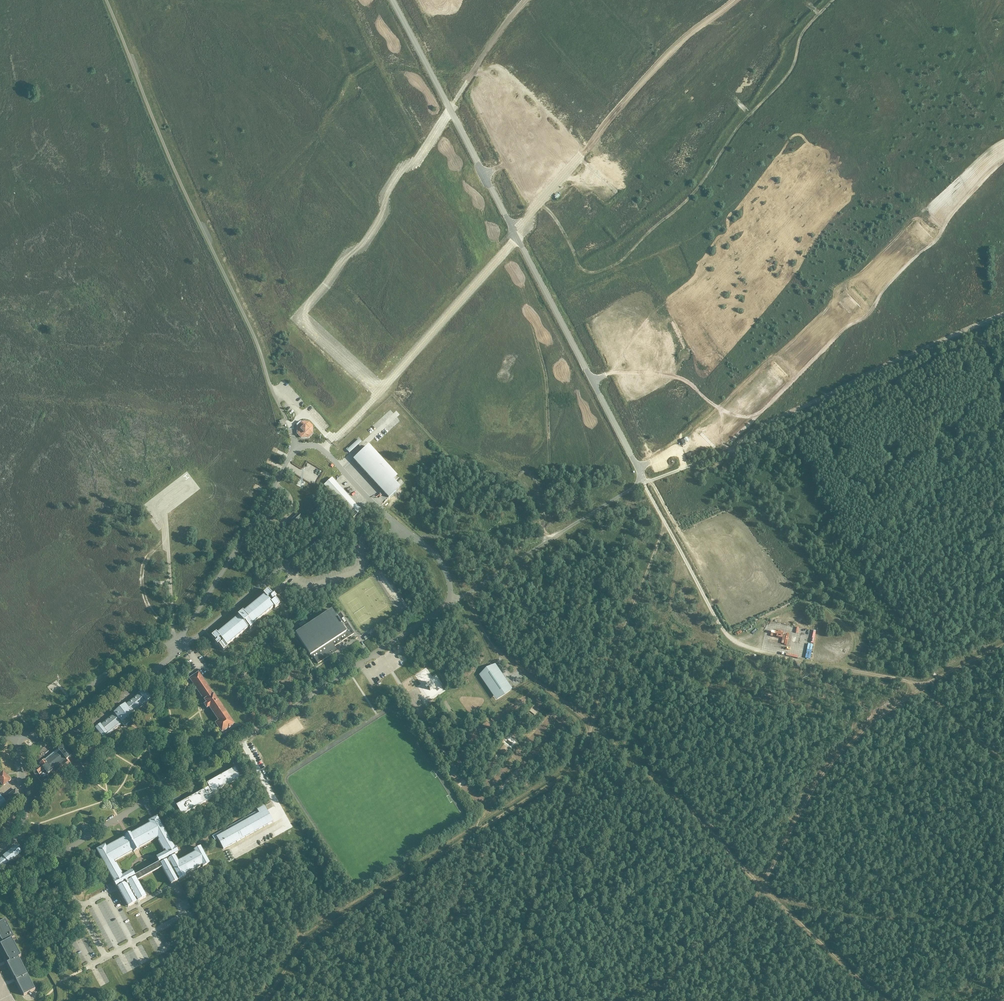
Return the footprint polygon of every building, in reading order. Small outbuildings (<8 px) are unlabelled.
[(297,426),(297,429),(297,434),(301,438),(309,438),(312,434),(313,426),(309,423),(301,422),(301,423),(301,425),(300,426),(298,426),(297,426)] [(354,460),(382,490),(396,477),(368,446),(354,460)] [(361,510),(335,481),(332,478),(324,485),(353,518),(361,510)] [(298,514),(288,523),(291,527),(301,518),(298,514)] [(238,616),(237,616),(238,617),(217,634),(216,633),(211,637),(216,643),(215,643),(217,646),(218,645),(223,651),(228,647),(226,646),(249,628),(250,629),(253,627),(251,625),(274,607),(275,609),(279,605),(275,599),(276,598),(274,595),(272,596),(268,590),(263,594),(264,596),(243,613),(242,612),(243,614),(239,618),(238,616)] [(354,634),(340,613),(335,617),(331,610),(296,634),(310,656),(312,655),(318,664),(334,653),(332,651),(336,648),(334,646),(347,638),(347,637),(348,638),(354,634)] [(784,643),(786,632),(775,630),(775,632),(771,632),(770,641),(784,643)] [(230,727),(234,724),(199,672),(195,675),(195,674),(193,675),(193,676),(190,678),(207,703),(204,705),(207,709),(209,707),(219,722),(215,724),(221,733),(228,728),(229,729),(231,727),(230,727)] [(100,726),(96,729),(94,730),(101,739),(103,738),(104,739),(109,735),(109,734),(122,724),(125,727),(135,718),(132,714),(145,704),(151,700),(150,698),(144,691),(139,694),(140,695),(126,706),(125,705),(114,714),(115,715),(100,726)] [(36,770),(33,772),(41,783),(48,777),(50,780),(55,776),(58,780),(74,768),(70,764),(71,763),(68,759),(75,753),(69,746),(66,749),(63,746),(58,750),(58,749),(44,761),(35,769),(36,770)] [(234,768),(207,783),(209,787),(204,790),(176,805),(181,815),(209,800),(207,796),(212,793),(212,794),(240,778),(234,768)] [(11,779),(8,776),(7,776),(3,772),(0,774),(0,782),(1,782),(3,785),(11,779)] [(20,795),(16,789),(8,796),(12,801),(20,795)] [(273,822),(264,806),(257,810),(258,811),(212,836),(215,841),(218,839),(223,849),(273,822)] [(111,876),(113,880),(114,882),(113,882),(116,887),(118,886),(130,906),(134,904),(135,904),(135,903),(136,903),(137,902),(138,902),(139,901),(140,901),(144,898),(144,899),(144,898),(145,898),(146,897),(144,894),(142,891),(141,888),(140,887),(140,888),(139,885),(139,884),(137,882),(137,881),(135,879),(135,878),(132,872),(122,877),(121,874),(122,874),(121,873),(120,871),(120,870),(118,867),(116,864),(117,864),(116,864),(115,864),(114,862),(133,851),(134,852),(139,849),(138,848),(158,837),(159,840),(158,841),(159,841),(160,844),(162,847),(162,848),(162,847),(163,850),(164,851),(165,850),(166,853),(157,858),(160,864),(160,865),(162,868),(164,871),(163,871),(164,871),(165,874),(166,874),(167,877),(167,878),(167,877),(169,880),(169,881),(170,883),(171,885),(172,885),(172,884),(174,883),(175,883),(177,881),(178,881),(177,881),(179,880),(186,877),(185,875),(202,866),(202,867),(203,867),(206,866),(206,865),(209,864),(209,863),(209,864),(200,848),(201,848),(200,848),(197,850),(194,851),(194,852),(195,853),(178,863),(174,855),(178,853),(175,848),(174,848),(171,843),(171,842),(168,836),(167,836),(164,830),(164,829),(161,824),(161,823),(160,823),(159,820),(158,818),(149,823),(150,824),(147,825),(144,827),(141,829),(140,829),(141,829),(138,830),(137,831),(135,832),(134,832),(131,834),(130,833),(130,834),(131,836),(127,838),(126,837),(126,836),(125,836),(126,837),(122,839),(119,841),(118,841),(116,842),(115,843),(113,844),(112,844),(109,846),(106,848),(106,847),(97,851),(98,853),(99,854),(100,856),(100,857),(104,863),(107,869),(111,875),(110,875),(111,876)] [(24,854),(22,851),(21,852),(16,846),(4,856),(0,860),(0,869),(5,865),(12,874),(17,871),(17,870),(26,862),(26,863),(28,861),(23,854),(24,854)] [(0,922),(0,938),(1,940),(2,940),(3,942),(0,944),(8,959),(10,962),(7,963),(24,996),(35,990),(19,958),(21,956),(14,942),(12,938),(14,937),(5,919),(0,922)]
